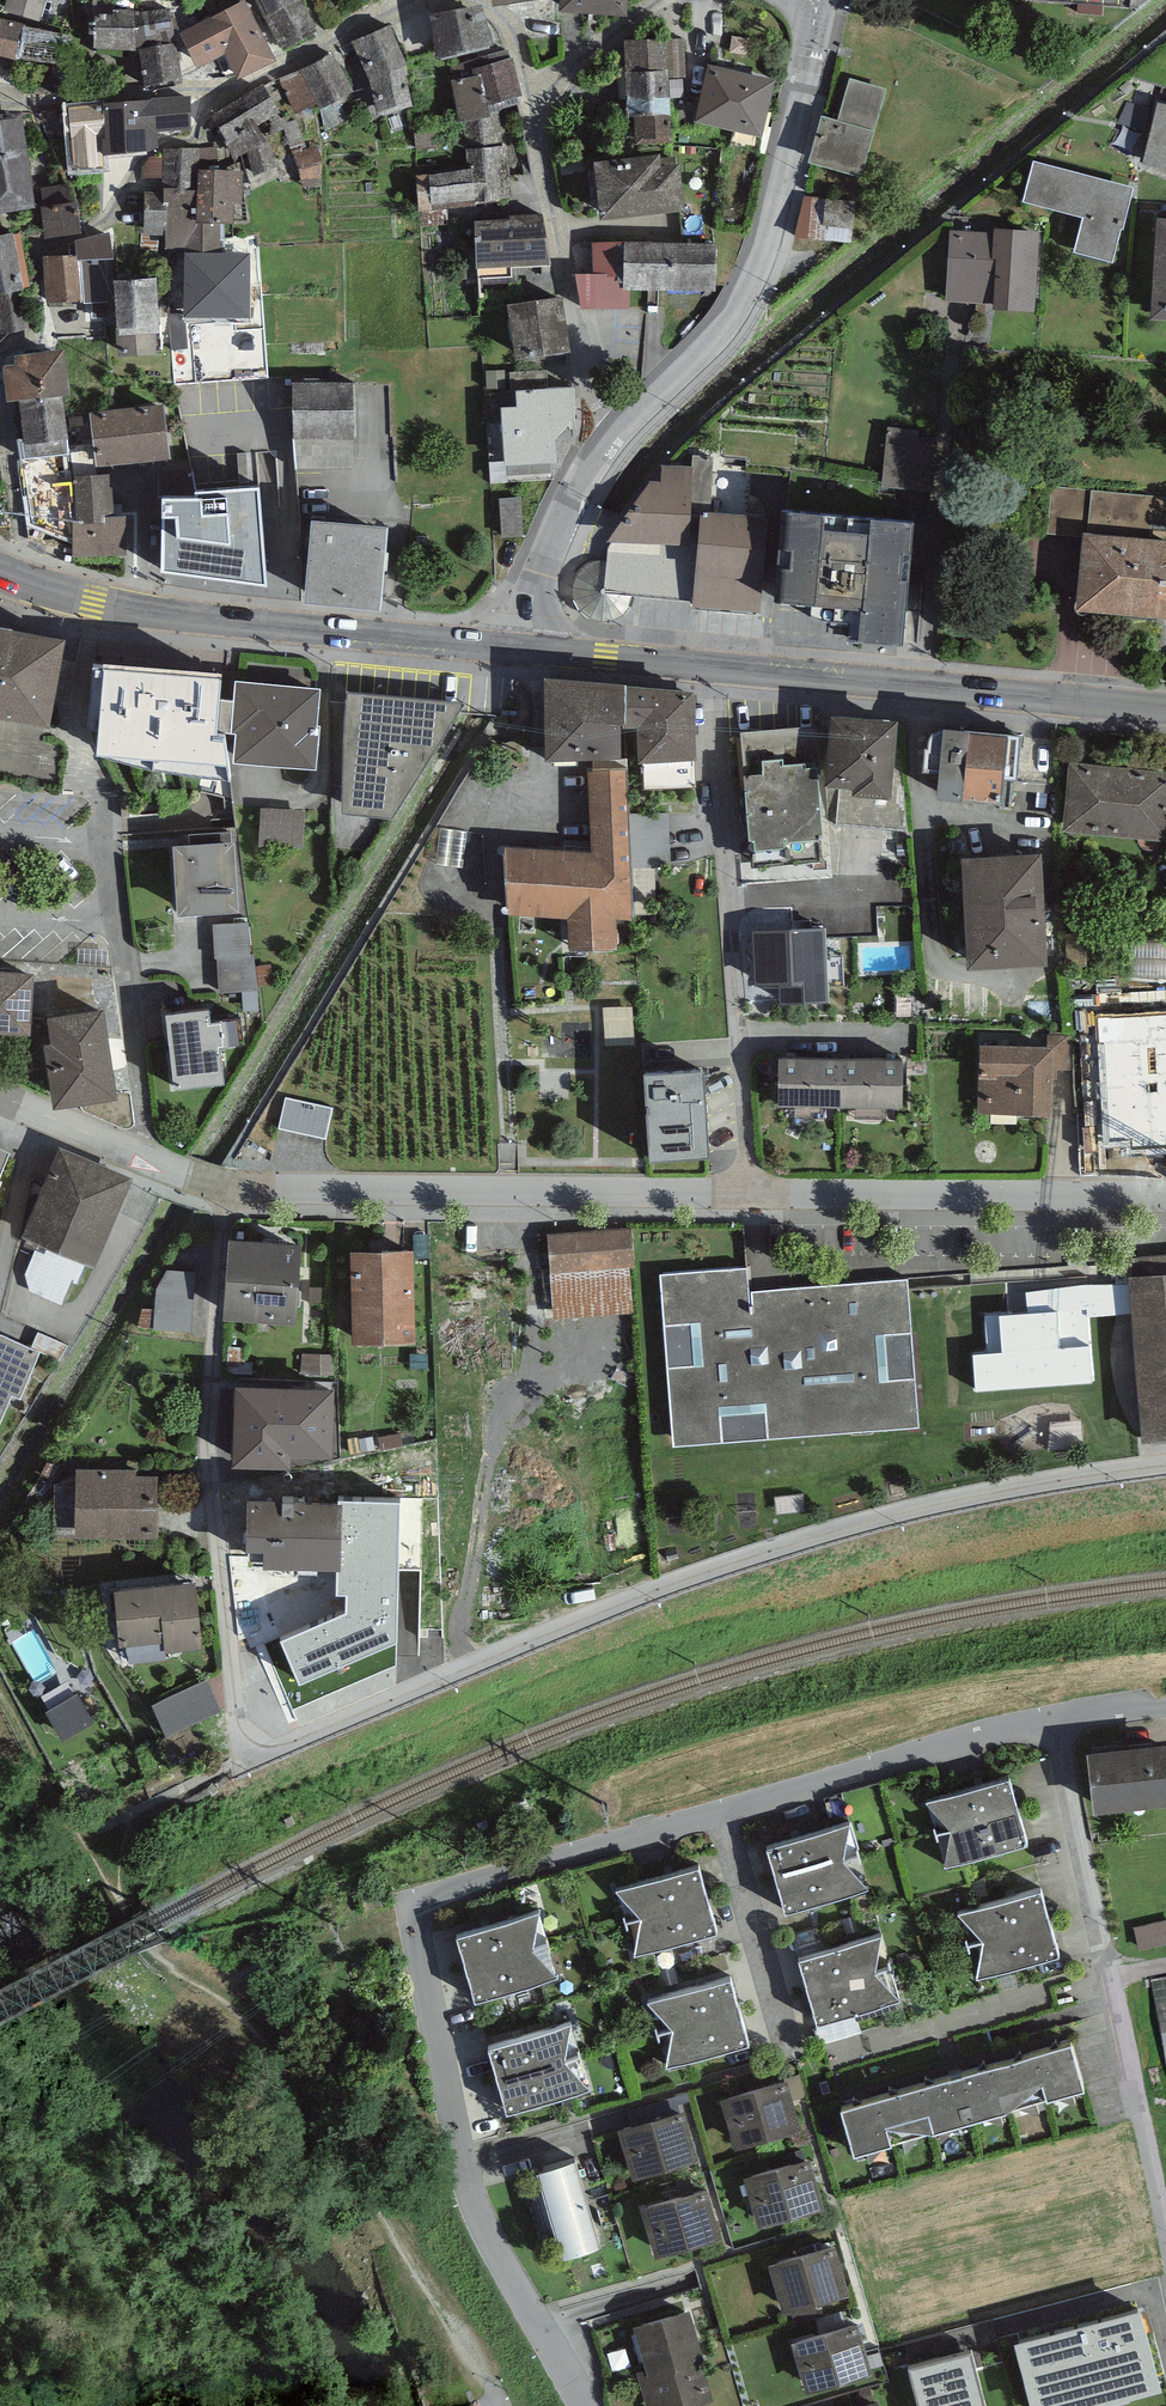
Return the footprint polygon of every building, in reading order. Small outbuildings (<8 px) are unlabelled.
[(4,4),(39,16),(44,0),(5,0),(4,4)] [(211,12),(229,45),(225,47),(238,71),(276,50),(248,0),(234,0),(211,12)] [(284,47),(317,29),(301,0),(259,0),(284,47)] [(427,10),(437,50),(491,37),(482,0),(464,0),(427,10)] [(559,2),(626,9),(626,0),(559,0),(559,2)] [(172,9),(134,14),(136,42),(136,43),(138,43),(176,37),(172,9)] [(211,12),(180,29),(197,61),(225,47),(229,45),(211,12)] [(0,14),(0,50),(16,53),(24,20),(0,14)] [(95,44),(97,44),(96,51),(122,54),(121,43),(136,42),(134,14),(95,16),(95,44)] [(71,30),(24,20),(16,53),(54,59),(51,89),(82,89),(87,59),(68,57),(71,30)] [(389,20),(352,39),(368,73),(377,107),(412,94),(407,62),(389,20)] [(683,34),(624,37),(627,112),(634,111),(635,134),(670,132),(668,76),(685,75),(683,34)] [(176,37),(138,43),(146,84),(183,77),(176,37)] [(333,50),(279,79),(296,110),(315,100),(318,105),(353,87),(333,50)] [(521,91),(512,54),(473,63),(475,71),(450,76),(459,116),(463,116),(490,110),(487,99),(521,91)] [(775,77),(708,62),(695,115),(763,131),(775,77)] [(823,113),(811,157),(864,170),(886,86),(850,74),(835,116),(823,113)] [(268,80),(212,111),(233,153),(248,147),(255,171),(276,161),(270,135),(288,123),(268,80)] [(190,92),(104,96),(105,131),(102,131),(103,146),(158,144),(157,125),(192,123),(190,92)] [(1157,97),(1141,157),(1165,164),(1165,99),(1157,97)] [(490,110),(463,116),(465,145),(503,141),(500,109),(490,110)] [(35,200),(22,110),(0,113),(0,205),(35,200)] [(97,112),(68,115),(73,162),(102,160),(97,112)] [(503,141),(465,145),(467,165),(415,170),(419,207),(502,199),(502,195),(512,194),(506,141),(503,141)] [(202,145),(163,146),(163,153),(150,154),(142,165),(141,189),(163,189),(163,184),(197,184),(198,164),(202,164),(202,145)] [(659,145),(592,152),(599,211),(683,202),(679,156),(660,158),(659,145)] [(1135,183),(1032,156),(1022,197),(1082,212),(1073,249),(1111,259),(1121,223),(1124,224),(1135,183)] [(243,165),(202,164),(198,164),(197,184),(197,216),(220,216),(234,216),(234,196),(243,197),(243,165)] [(185,243),(185,249),(222,249),(222,235),(220,235),(220,216),(197,216),(197,184),(163,184),(163,189),(141,189),(141,193),(127,193),(127,230),(165,230),(165,243),(185,243)] [(76,195),(39,201),(44,235),(81,230),(76,195)] [(857,241),(858,198),(803,198),(803,241),(857,241)] [(509,214),(474,216),(477,264),(478,280),(513,277),(512,265),(548,263),(547,258),(544,208),(509,211),(509,214)] [(1158,213),(1151,310),(1165,311),(1165,214),(1158,213)] [(1039,226),(995,223),(995,229),(949,227),(945,297),(993,299),(993,305),(1035,307),(1039,226)] [(25,251),(20,225),(14,227),(14,224),(0,227),(0,256),(25,251)] [(110,228),(73,236),(76,250),(43,252),(45,298),(107,296),(103,252),(115,250),(110,228)] [(622,284),(623,237),(592,239),(592,268),(575,269),(581,303),(628,303),(628,285),(622,284)] [(716,241),(623,237),(622,284),(628,285),(714,287),(716,241)] [(222,249),(185,249),(186,309),(249,309),(248,248),(222,249)] [(0,256),(0,286),(17,283),(31,280),(25,251),(0,256)] [(156,268),(113,270),(117,351),(157,349),(156,324),(159,324),(156,268)] [(17,283),(0,286),(0,330),(25,326),(17,283)] [(562,291),(507,298),(514,350),(570,344),(562,291)] [(15,356),(4,357),(7,392),(19,391),(64,386),(69,386),(65,343),(14,348),(15,356)] [(516,385),(517,401),(500,402),(504,460),(508,460),(508,473),(555,469),(555,455),(575,436),(573,382),(516,385)] [(19,391),(23,432),(17,433),(19,452),(25,452),(70,447),(64,386),(19,391)] [(164,398),(90,407),(97,459),(170,450),(164,398)] [(358,418),(300,418),(299,472),(358,472),(358,418)] [(918,428),(892,425),(891,428),(887,427),(882,482),(931,487),(936,436),(918,434),(918,428)] [(70,447),(25,452),(19,452),(27,503),(29,502),(33,539),(72,535),(72,513),(76,514),(74,470),(70,447)] [(692,452),(693,464),(661,461),(661,477),(649,476),(607,536),(605,559),(594,559),(585,564),(579,570),(574,577),(572,587),(574,597),(576,602),(582,611),(594,617),(601,618),(613,618),(622,615),(629,610),(632,600),(633,593),(690,595),(693,596),(701,506),(711,507),(713,454),(692,452)] [(115,513),(114,509),(110,468),(74,470),(76,514),(115,513)] [(175,485),(162,486),(159,559),(266,575),(260,477),(204,480),(204,489),(176,490),(175,485)] [(849,625),(862,625),(903,628),(912,508),(780,498),(776,585),(774,595),(811,599),(815,603),(820,605),(830,609),(841,610),(848,610),(849,625)] [(711,507),(701,506),(693,596),(693,600),(759,606),(768,512),(711,507)] [(390,516),(311,507),(304,588),(384,594),(390,516)] [(115,513),(76,514),(72,513),(72,535),(72,551),(126,550),(123,508),(114,509),(115,513)] [(1083,526),(1076,603),(1077,607),(1079,609),(1081,610),(1083,610),(1085,609),(1087,608),(1089,606),(1089,603),(1165,611),(1165,534),(1083,526)] [(0,615),(0,704),(48,713),(64,627),(0,615)] [(221,657),(104,647),(103,651),(94,651),(88,712),(98,713),(96,734),(103,738),(127,745),(149,749),(177,754),(200,757),(230,761),(224,720),(213,719),(213,714),(217,714),(221,657)] [(620,746),(619,713),(626,712),(627,677),(627,675),(543,669),(546,750),(620,746)] [(320,683),(235,674),(230,723),(235,724),(232,751),(315,760),(320,719),(317,718),(320,683)] [(694,682),(627,677),(626,712),(626,717),(637,718),(638,753),(644,754),(645,782),(695,782),(694,751),(697,751),(694,682)] [(464,698),(348,686),(342,804),(392,809),(464,698)] [(899,713),(830,707),(824,776),(854,779),(853,786),(891,790),(899,713)] [(1021,726),(944,718),(937,786),(1001,793),(1004,768),(1016,770),(1021,726)] [(815,722),(741,728),(749,831),(754,831),(755,842),(785,839),(784,832),(824,829),(815,722)] [(627,756),(592,757),(593,766),(587,766),(592,848),(504,841),(507,909),(566,912),(568,942),(618,941),(617,913),(635,913),(627,756)] [(1069,759),(1062,824),(1165,834),(1165,768),(1069,759)] [(305,845),(310,810),(267,804),(262,840),(305,845)] [(233,833),(172,838),(177,906),(238,902),(233,833)] [(1041,845),(961,849),(967,959),(1047,954),(1041,845)] [(825,922),(751,926),(754,977),(778,976),(779,998),(829,996),(825,922)] [(0,962),(0,1022),(32,1024),(35,964),(0,962)] [(1101,977),(1098,1048),(1165,1050),(1165,979),(1101,977)] [(209,1000),(165,1005),(174,1082),(227,1076),(222,1039),(230,1038),(226,1007),(210,1009),(209,1000)] [(105,1001),(47,1009),(51,1035),(44,1036),(53,1101),(117,1092),(105,1001)] [(608,1005),(609,1043),(637,1042),(636,1004),(608,1005)] [(1052,1110),(1053,1068),(1070,1069),(1070,1032),(1026,1032),(1026,1041),(979,1040),(978,1109),(1052,1110)] [(840,1101),(840,1053),(778,1053),(778,1101),(840,1101)] [(840,1053),(840,1101),(903,1101),(903,1053),(840,1053)] [(705,1058),(643,1061),(648,1148),(709,1144),(705,1058)] [(333,1106),(285,1095),(278,1126),(326,1137),(333,1106)] [(1081,1109),(1083,1166),(1165,1163),(1165,1106),(1081,1109)] [(130,1173),(57,1142),(24,1230),(94,1259),(130,1173)] [(10,1150),(0,1146),(0,1174),(10,1150)] [(630,1225),(547,1232),(554,1318),(634,1311),(630,1263),(634,1263),(630,1225)] [(301,1238),(228,1234),(224,1311),(296,1315),(301,1238)] [(413,1244),(349,1245),(352,1336),(416,1334),(413,1244)] [(1126,1256),(1140,1435),(1165,1433),(1165,1253),(1126,1256)] [(746,1264),(658,1271),(672,1443),(918,1424),(907,1276),(748,1288),(746,1264)] [(162,1269),(162,1330),(201,1330),(201,1269),(162,1269)] [(0,1332),(0,1417),(12,1389),(21,1394),(40,1349),(0,1332)] [(332,1449),(334,1380),(235,1377),(233,1457),(291,1459),(291,1447),(332,1449)] [(392,1499),(389,1456),(357,1458),(359,1501),(392,1499)] [(136,1463),(75,1464),(76,1532),(158,1532),(158,1471),(137,1471),(136,1463)] [(343,1493),(249,1490),(247,1556),(341,1559),(343,1493)] [(197,1574),(114,1582),(120,1637),(164,1633),(165,1643),(203,1640),(197,1574)] [(212,1679),(155,1705),(170,1738),(227,1712),(212,1679)] [(66,1738),(98,1719),(82,1693),(50,1712),(66,1738)] [(1087,1747),(1093,1807),(1165,1799),(1165,1738),(1087,1747)] [(934,1828),(1019,1805),(1010,1773),(925,1796),(934,1828)] [(1019,1805),(934,1828),(943,1862),(1028,1839),(1019,1805)] [(776,1874),(860,1851),(851,1819),(767,1842),(776,1874)] [(860,1851),(776,1874),(785,1908),(870,1885),(860,1851)] [(624,1916),(709,1893),(700,1861),(615,1884),(624,1916)] [(966,1940),(1050,1917),(1041,1884),(957,1908),(966,1940)] [(709,1893),(624,1916),(634,1950),(718,1927),(709,1893)] [(465,1962),(550,1939),(541,1907),(456,1930),(465,1962)] [(1050,1917),(966,1940),(975,1974),(1060,1951),(1050,1917)] [(807,1985),(892,1962),(883,1930),(798,1953),(807,1985)] [(550,1939),(465,1962),(474,1996),(559,1973),(550,1939)] [(892,1962),(807,1985),(816,2019),(901,1996),(892,1962)] [(656,2028),(741,2005),(732,1973),(647,1996),(656,2028)] [(1155,1983),(1165,2041),(1165,1981),(1155,1983)] [(741,2005),(656,2028),(666,2062),(750,2039),(741,2005)] [(496,2074),(580,2051),(571,2018),(487,2042),(496,2074)] [(1071,2038),(1042,2046),(1055,2093),(1085,2085),(1071,2038)] [(1042,2046),(1010,2056),(1023,2102),(1055,2093),(1042,2046)] [(580,2051),(496,2074),(505,2108),(590,2085),(580,2051)] [(1010,2056),(980,2064),(993,2111),(1023,2102),(1010,2056)] [(980,2064),(952,2072),(965,2119),(993,2111),(980,2064)] [(952,2072),(921,2081),(934,2128),(965,2119),(952,2072)] [(788,2076),(720,2096),(734,2146),(802,2125),(788,2076)] [(921,2081),(878,2093),(892,2140),(934,2128),(921,2081)] [(854,2151),(892,2140),(878,2093),(841,2104),(854,2151)] [(684,2104),(618,2124),(633,2176),(700,2156),(684,2104)] [(809,2154),(743,2174),(758,2224),(825,2204),(809,2154)] [(576,2155),(537,2166),(561,2253),(601,2242),(576,2155)] [(707,2184),(641,2203),(655,2253),(722,2234),(707,2184)] [(835,2240),(769,2260),(784,2310),(850,2290),(835,2240)] [(633,2322),(647,2368),(637,2371),(647,2405),(685,2405),(713,2398),(701,2357),(706,2356),(690,2305),(633,2322)] [(856,2318),(791,2338),(807,2389),(872,2369),(856,2318)] [(986,2331),(907,2345),(919,2405),(999,2405),(986,2331)] [(850,2405),(881,2405),(878,2397),(850,2405)]
